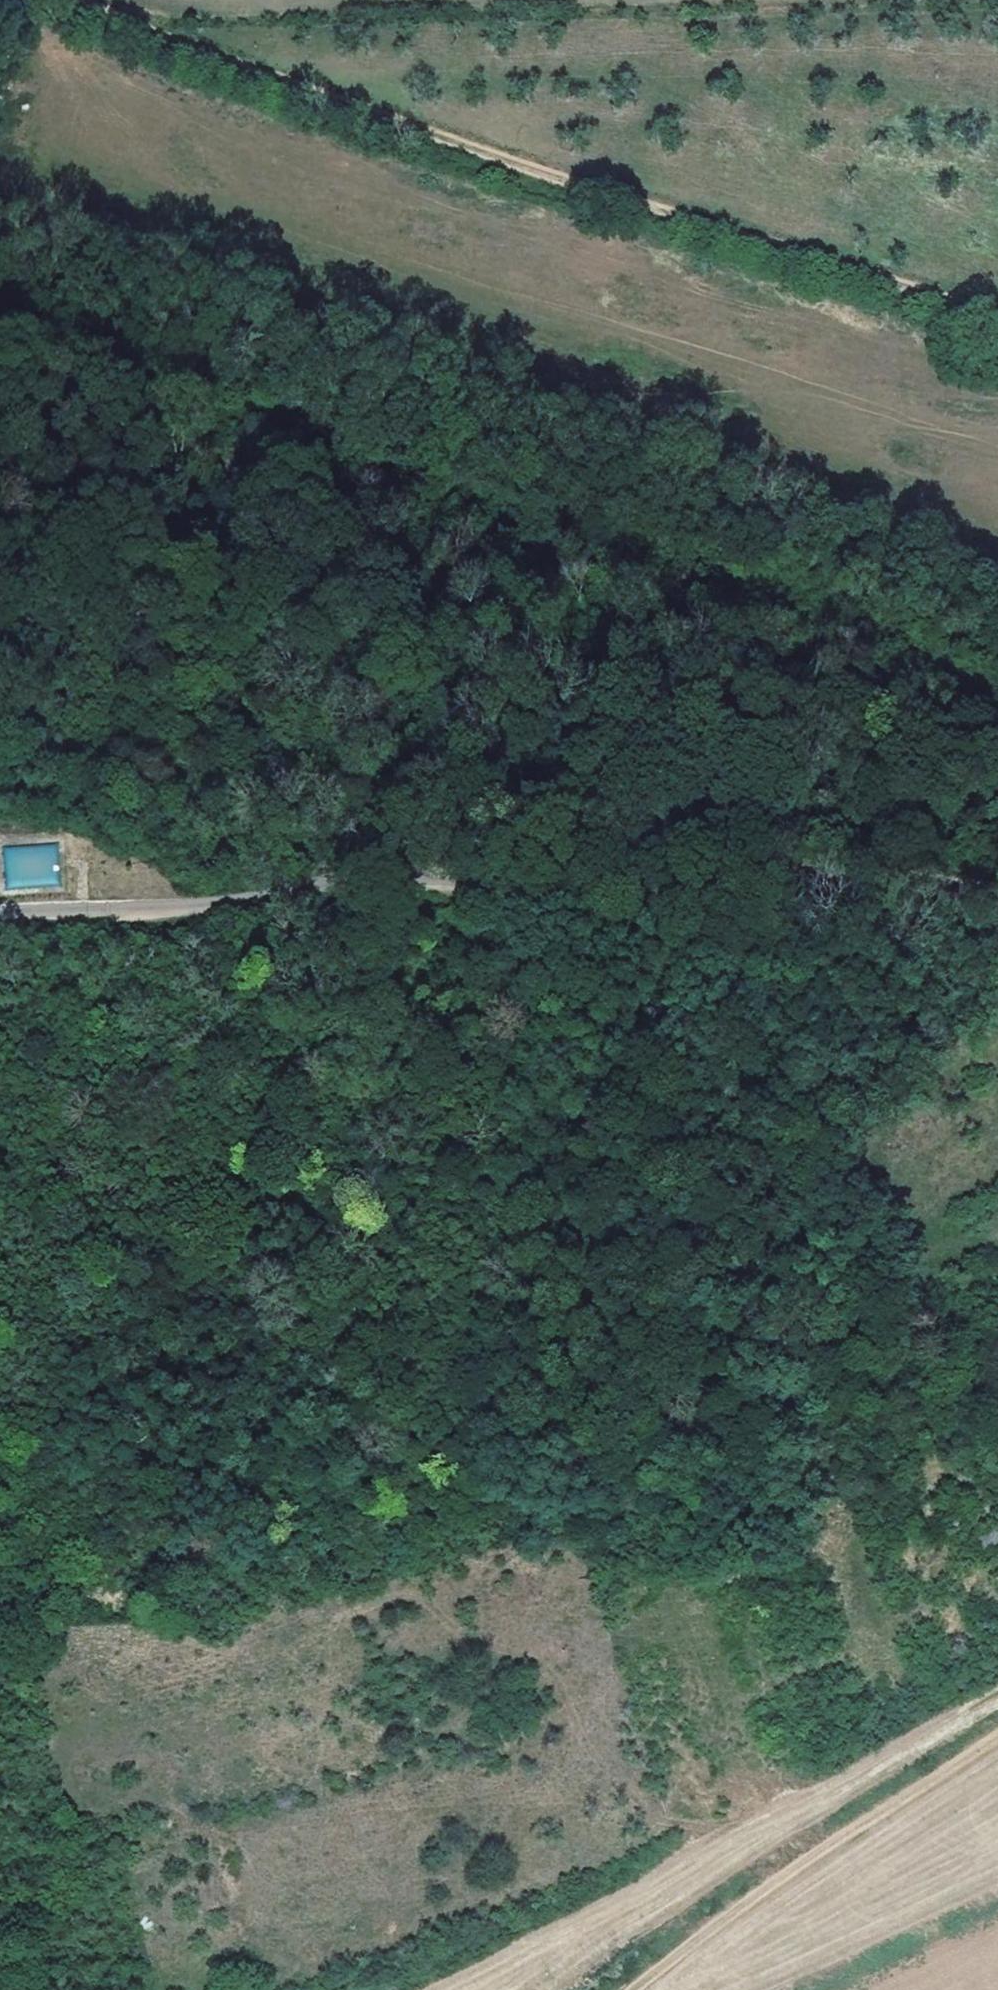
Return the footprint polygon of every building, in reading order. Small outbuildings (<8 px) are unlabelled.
[(59,885),(56,844),(3,847),(6,888),(59,885)]
